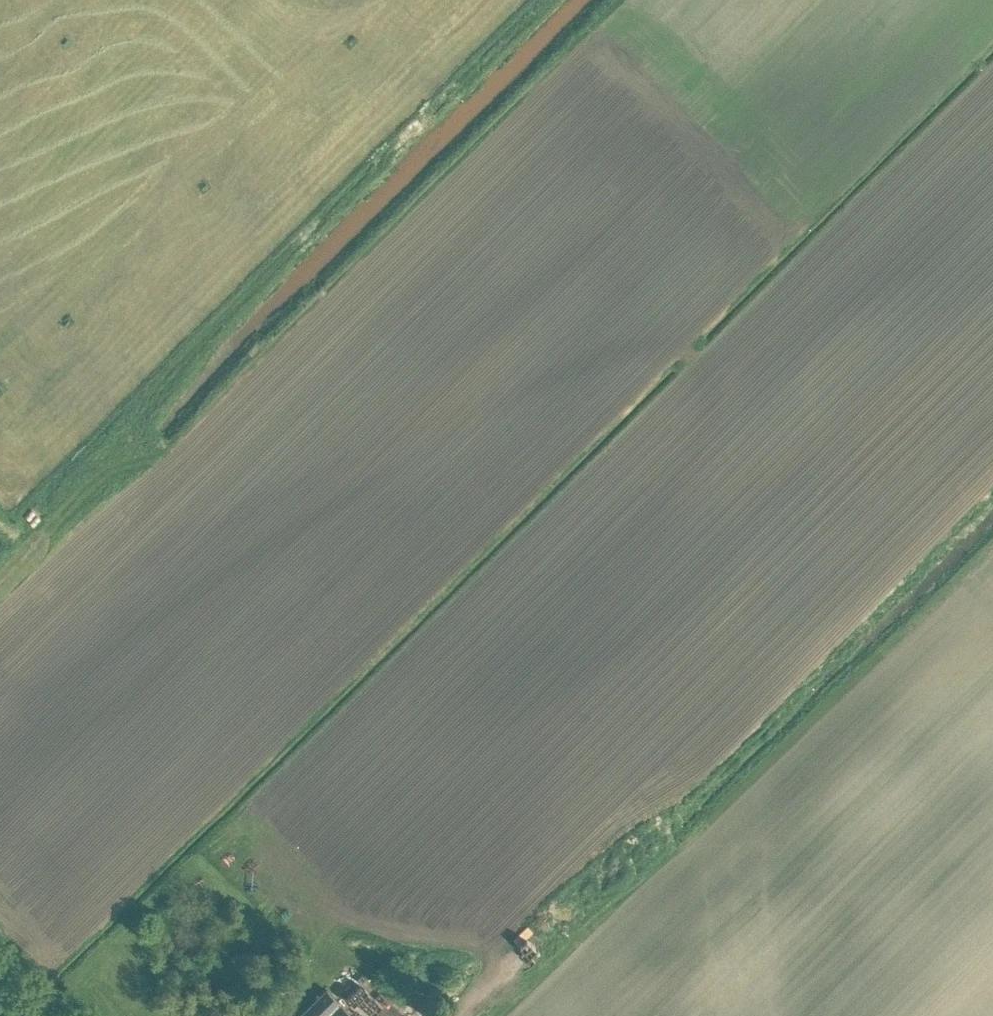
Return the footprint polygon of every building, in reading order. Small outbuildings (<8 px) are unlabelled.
[(325,989),(298,1015),(352,1015),(325,989)]
